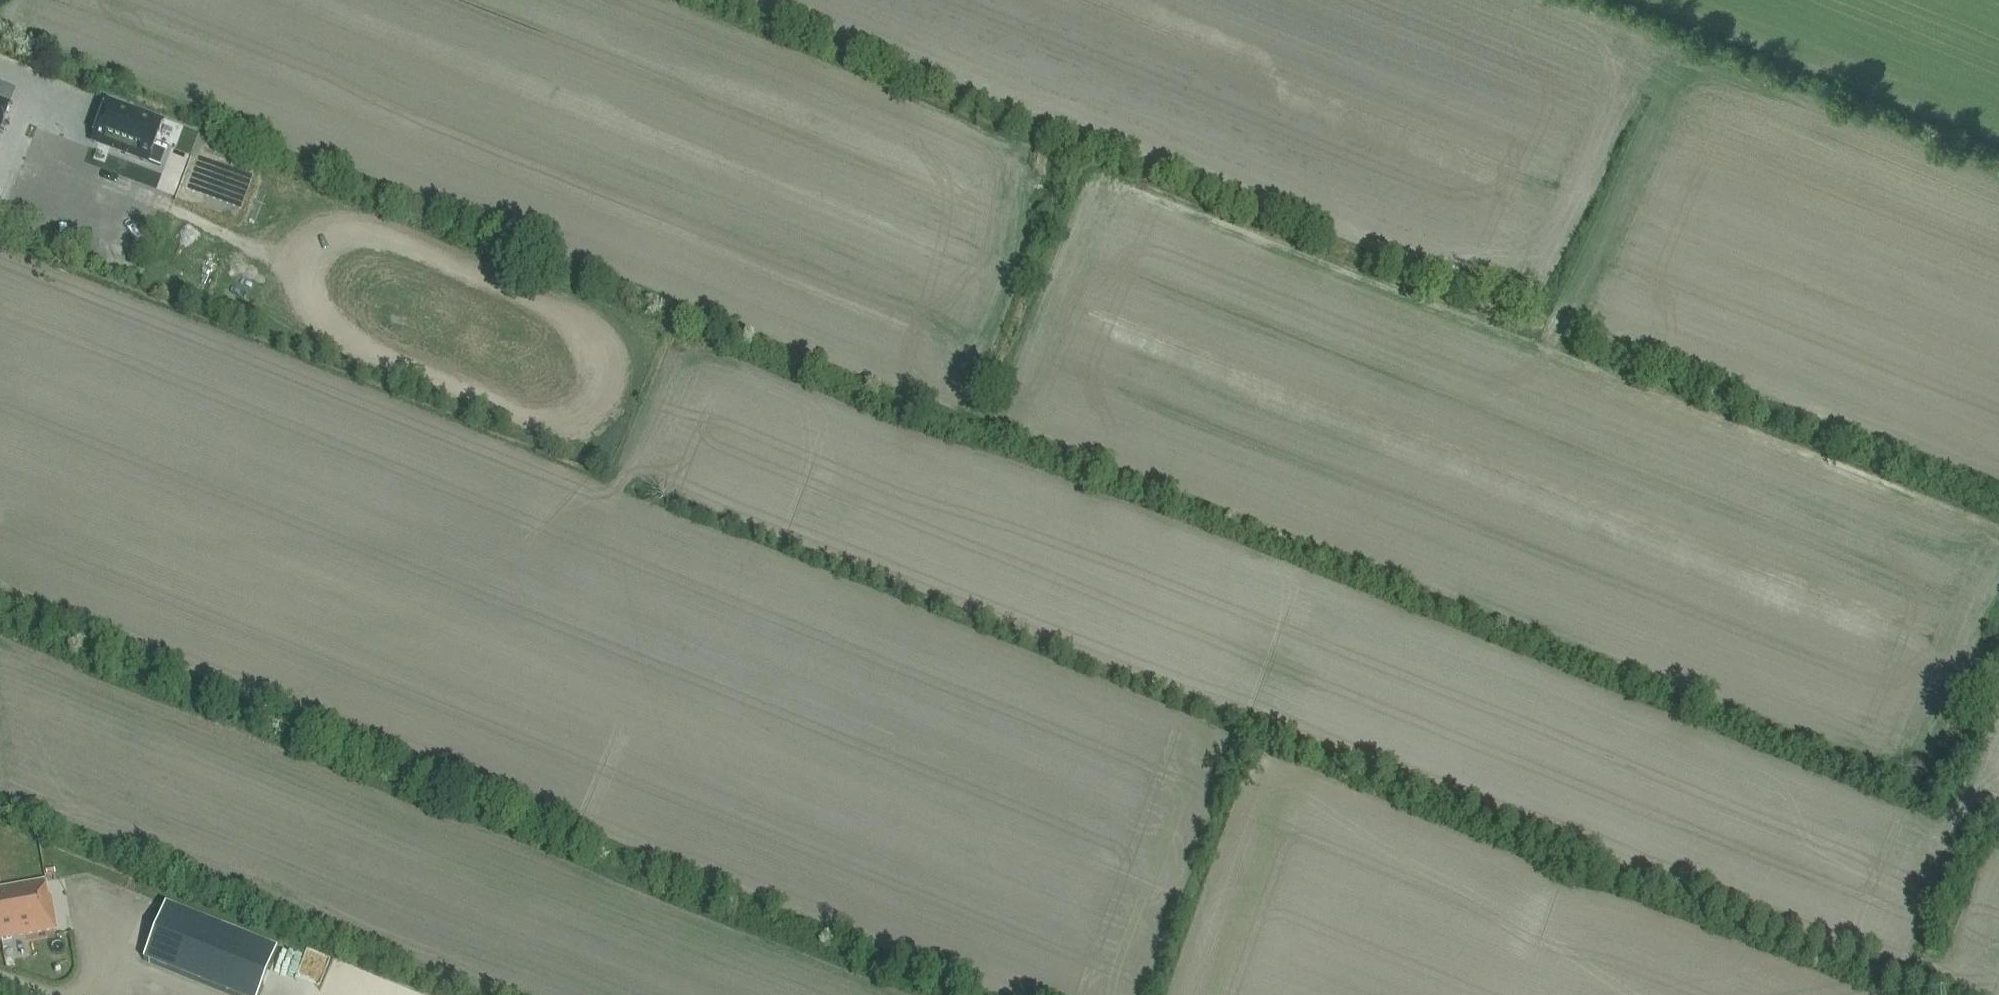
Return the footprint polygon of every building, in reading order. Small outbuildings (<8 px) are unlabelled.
[(1,129),(11,103),(0,99),(0,128),(1,129)] [(108,103),(93,143),(148,163),(161,167),(167,152),(154,147),(163,123),(108,103)] [(57,929),(51,895),(48,896),(45,880),(0,889),(0,939),(57,929)] [(165,906),(144,960),(232,994),(259,994),(277,951),(165,906)]
